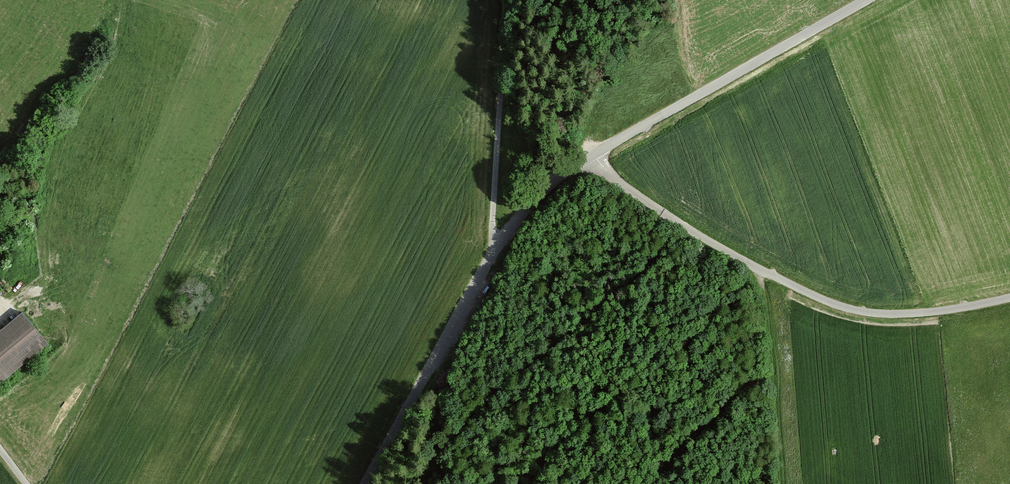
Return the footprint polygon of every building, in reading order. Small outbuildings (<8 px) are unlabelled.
[(21,314),(0,331),(0,388),(49,348),(21,314)]
